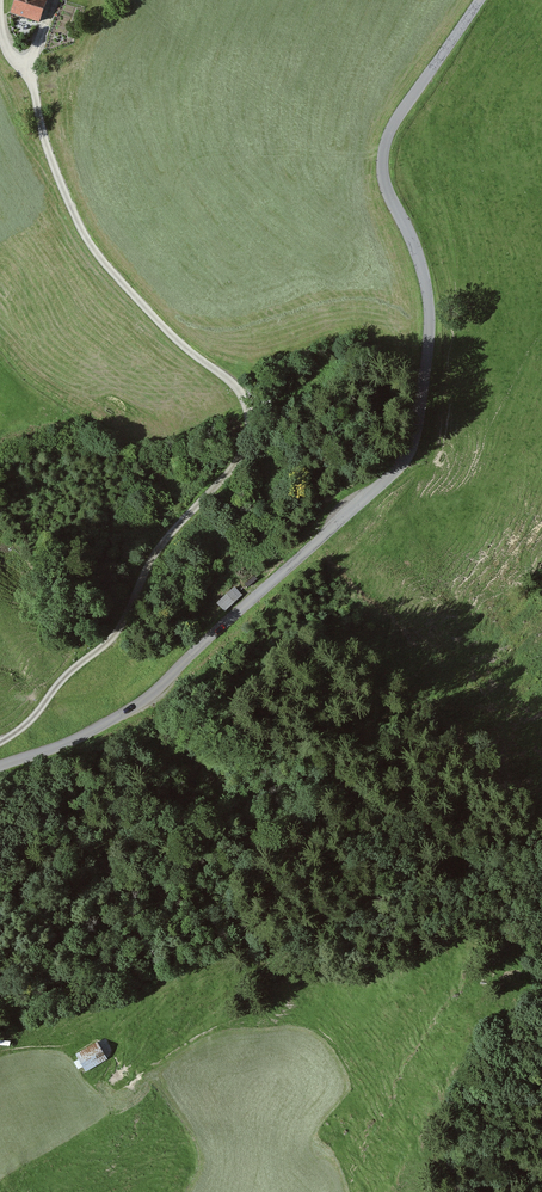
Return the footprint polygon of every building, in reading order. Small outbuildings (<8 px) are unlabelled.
[(40,26),(48,0),(17,0),(12,17),(40,26)] [(236,577),(218,594),(228,604),(246,587),(236,577)] [(87,1072),(109,1060),(99,1042),(77,1054),(87,1072)]
